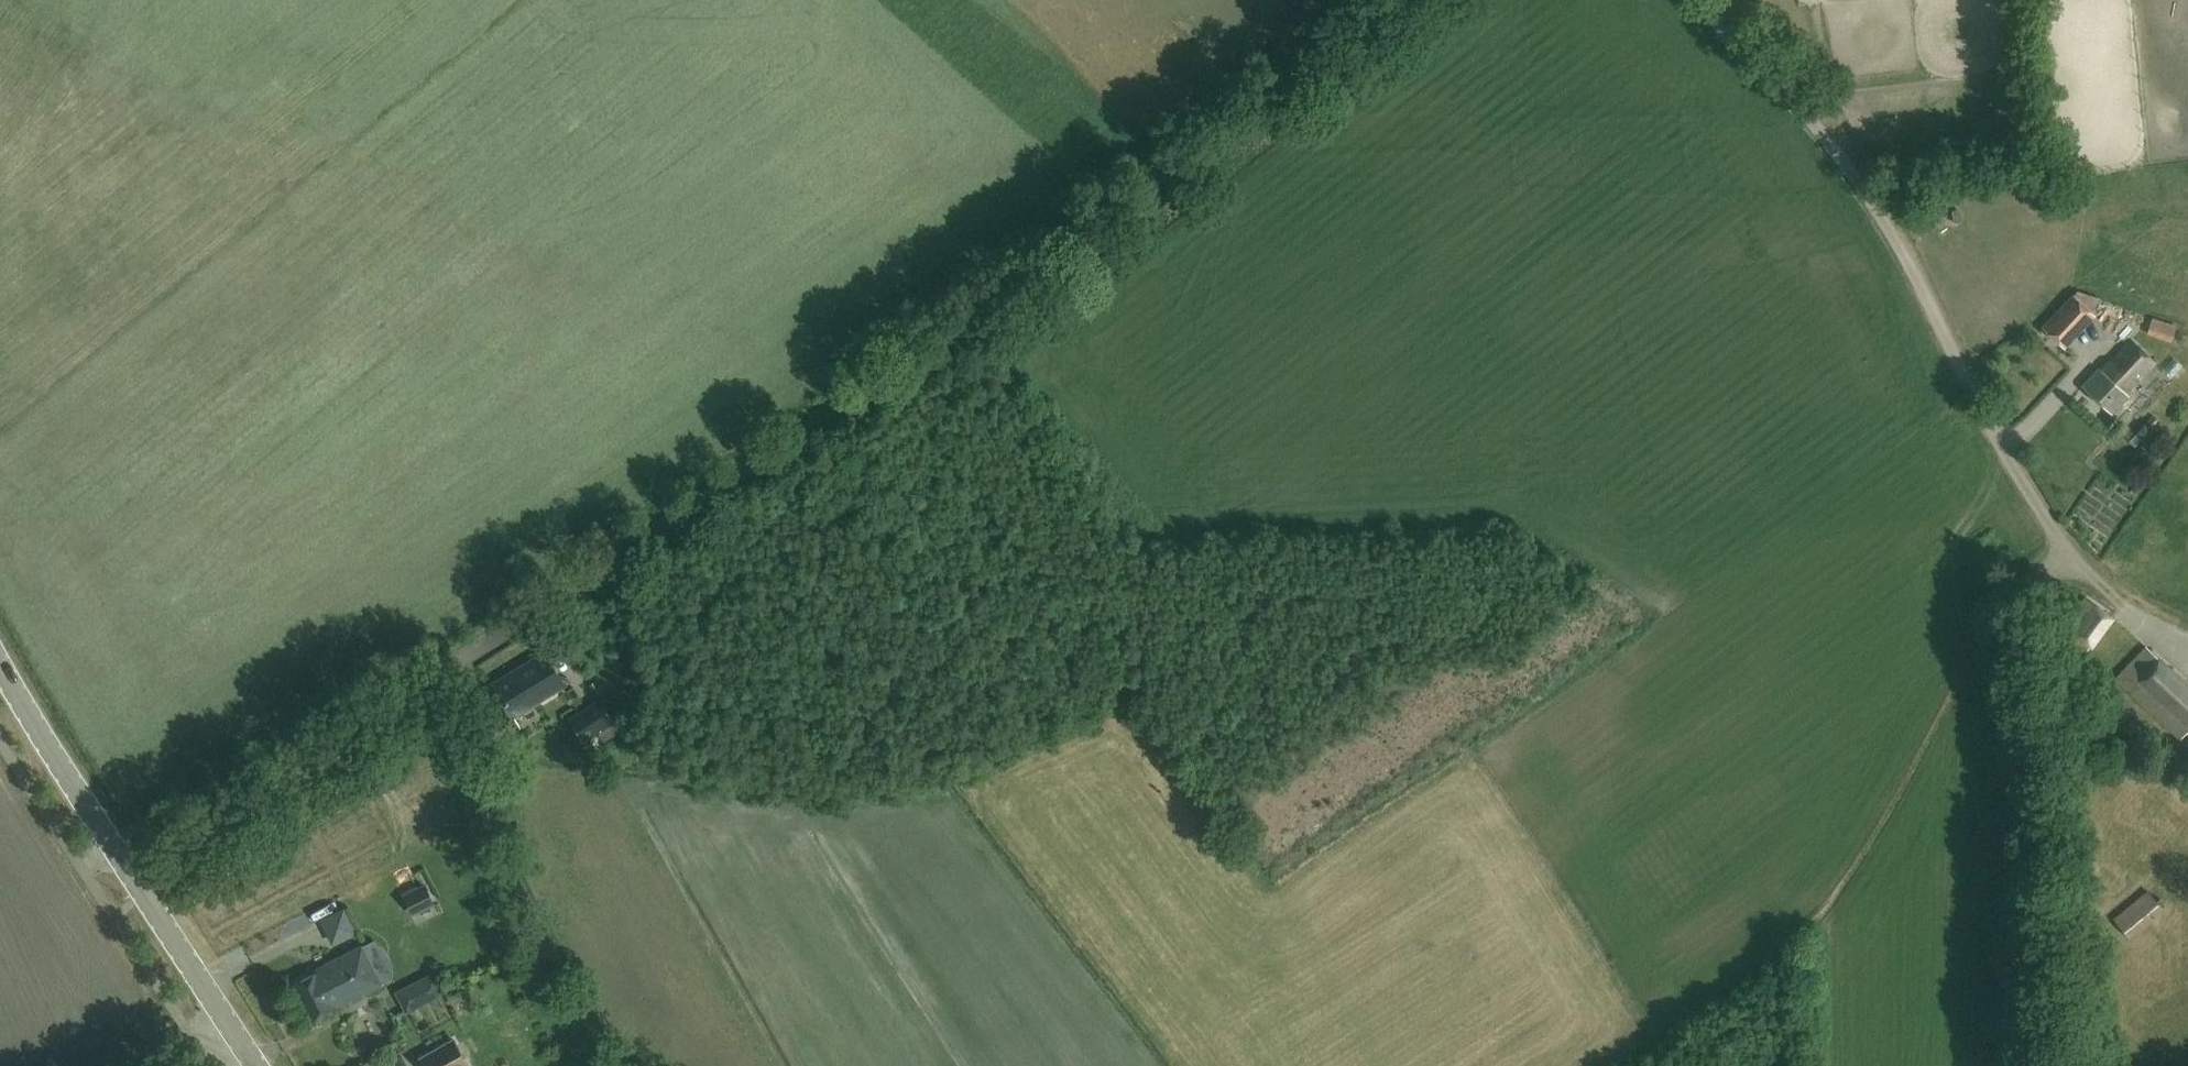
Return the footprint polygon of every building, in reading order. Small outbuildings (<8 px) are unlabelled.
[(2059,344),(2089,311),(2072,295),(2042,328),(2059,344)] [(2099,367),(2082,385),(2111,412),(2128,395),(2125,392),(2153,363),(2130,341),(2102,370),(2099,367)] [(2085,598),(2056,641),(2082,658),(2111,616),(2085,598)] [(2146,646),(2116,679),(2180,737),(2187,728),(2187,684),(2146,646)] [(493,684),(513,716),(558,688),(556,685),(563,680),(546,652),(493,684)] [(570,718),(585,741),(615,723),(600,699),(570,718)] [(404,895),(413,913),(434,902),(425,884),(404,895)] [(2129,938),(2139,929),(2164,909),(2147,889),(2112,918),(2129,938)] [(351,909),(328,922),(339,942),(362,929),(351,909)] [(295,982),(313,1018),(381,983),(362,944),(320,965),(322,969),(295,982)] [(415,1014),(447,999),(438,980),(406,995),(415,1014)] [(454,1038),(421,1057),(426,1065),(470,1065),(454,1038)]
